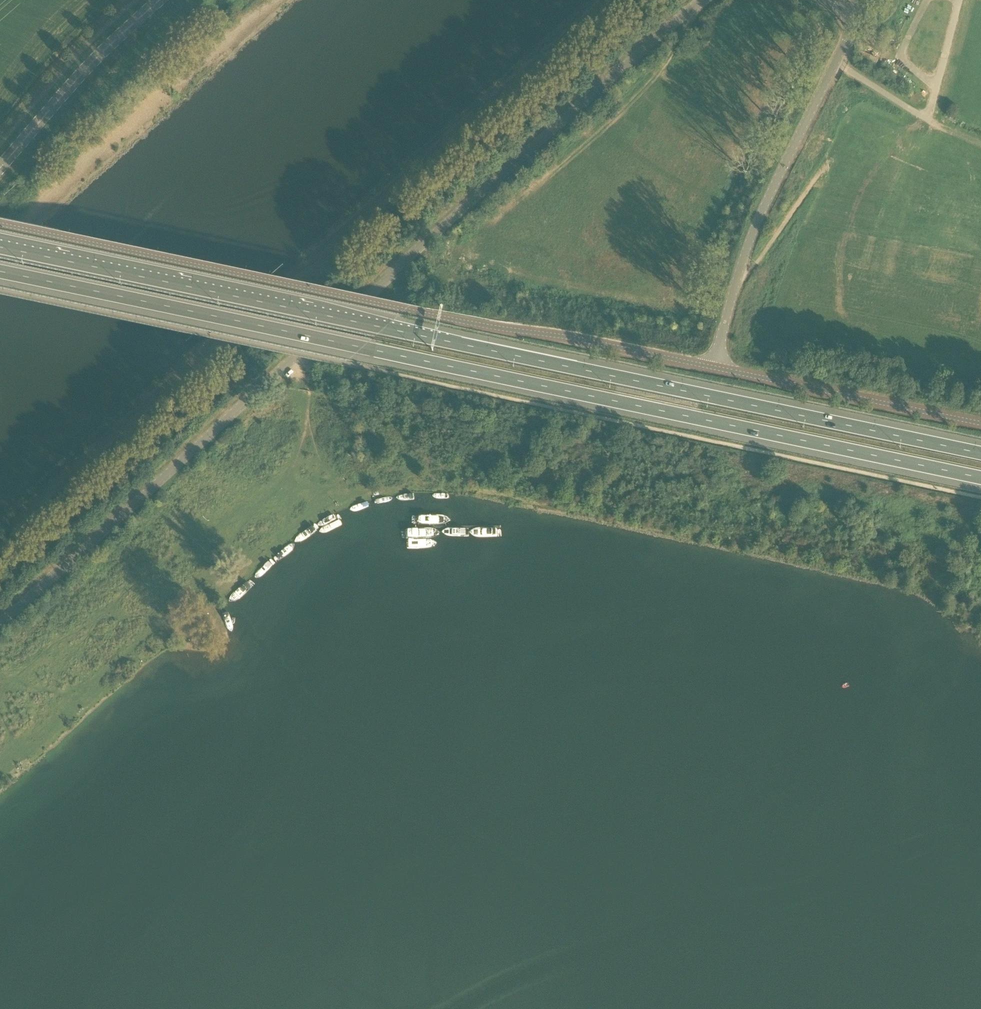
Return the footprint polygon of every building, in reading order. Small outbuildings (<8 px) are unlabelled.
[(903,76),(907,70),(891,60),(887,66),(903,76)]
